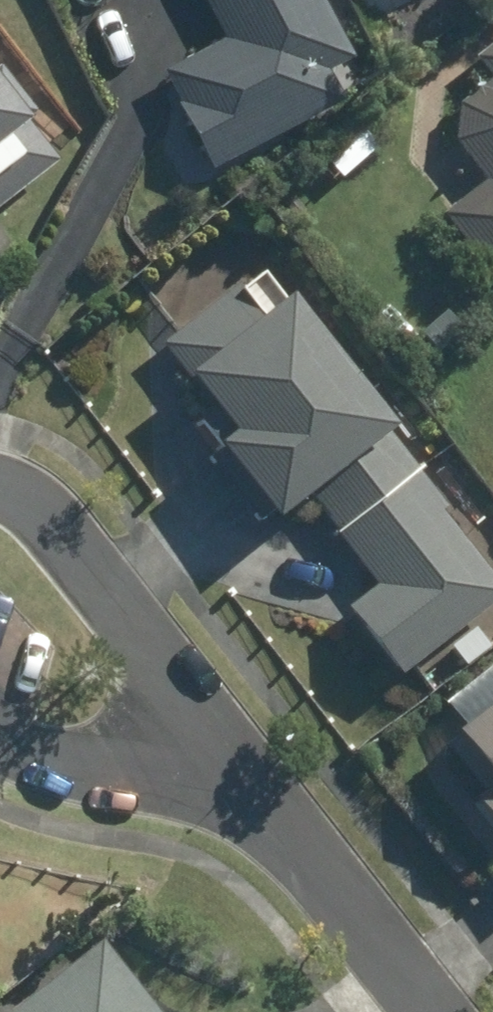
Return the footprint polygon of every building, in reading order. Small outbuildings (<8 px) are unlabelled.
[(113,1),(121,17),(101,27),(138,104),(169,89),(207,168),(346,102),(332,72),(357,60),(328,0),(115,0),(113,1)] [(480,64),(492,79),(440,119),(490,182),(445,217),(492,277),(492,54),(480,64)] [(0,79),(0,201),(4,205),(41,172),(7,134),(30,113),(0,79)] [(214,452),(268,521),(304,493),(335,533),(422,465),(287,292),(259,313),(239,288),(169,343),(239,433),(214,452)] [(423,476),(344,535),(379,582),(349,603),(398,669),(492,598),(492,570),(423,476)] [(448,740),(485,787),(474,796),(492,819),(492,703),(448,740)] [(100,938),(8,1011),(160,1011),(100,938)]
